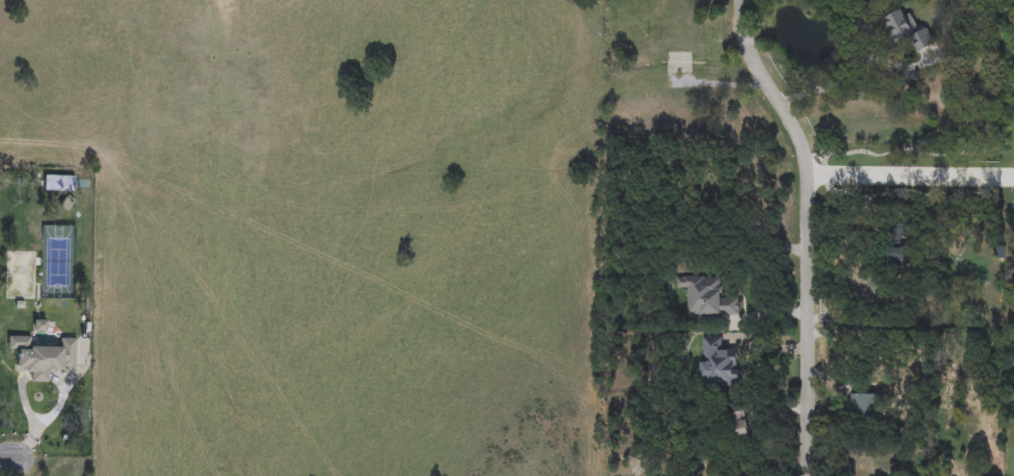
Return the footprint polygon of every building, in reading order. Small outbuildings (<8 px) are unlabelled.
[(917,33),(927,28),(935,46),(918,54),(912,41),(894,49),(880,20),(906,8),(917,33)] [(880,241),(906,241),(906,263),(880,263),(880,241)] [(852,294),(872,275),(885,290),(865,308),(852,294)] [(687,317),(686,288),(676,288),(676,277),(720,277),(720,297),(740,297),(741,316),(687,317)] [(74,337),(75,369),(43,369),(43,380),(29,381),(29,370),(17,370),(17,347),(8,347),(8,336),(29,335),(30,347),(61,346),(61,338),(74,337)] [(700,379),(700,337),(720,337),(720,347),(739,347),(739,388),(709,388),(709,379),(700,379)] [(851,422),(851,395),(877,395),(877,422),(851,422)] [(751,438),(731,442),(725,414),(746,410),(751,438)]
